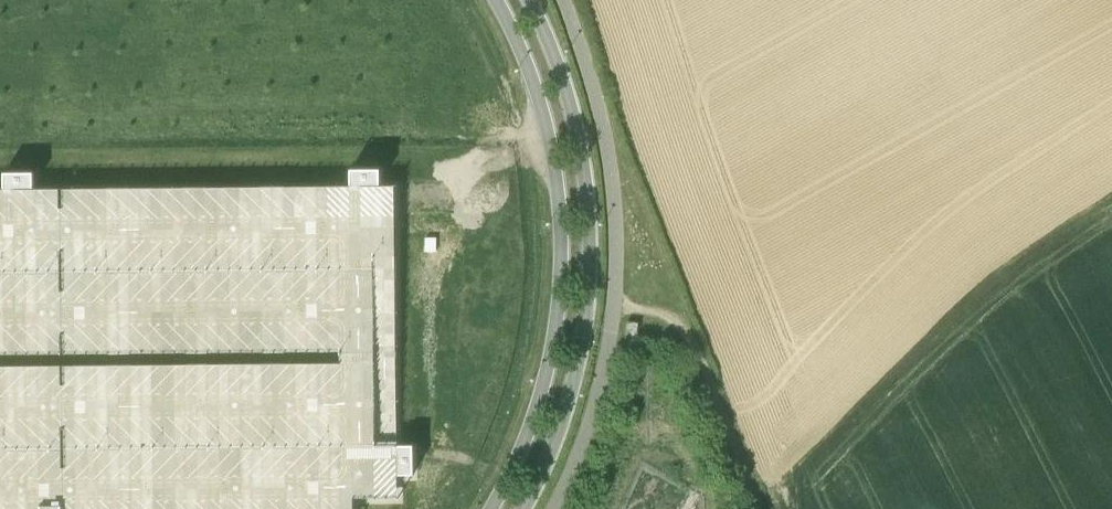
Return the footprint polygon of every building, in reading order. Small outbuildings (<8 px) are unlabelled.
[(0,190),(0,508),(354,508),(354,500),(399,500),(399,450),(398,189),(0,190)]
